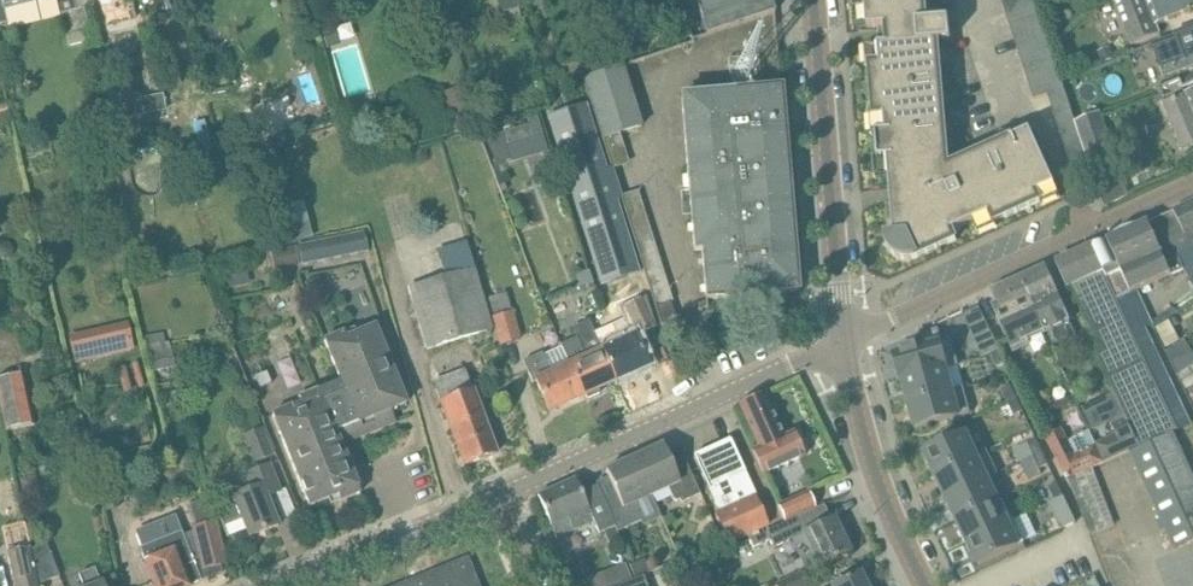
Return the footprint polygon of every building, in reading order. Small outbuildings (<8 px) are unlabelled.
[(7,23),(4,9),(21,5),(36,1),(41,0),(0,0),(0,25),(7,23)] [(77,11),(76,11),(84,43),(85,42),(82,31),(97,28),(92,7),(93,7),(91,0),(74,0),(77,11)] [(499,15),(519,9),(517,0),(494,0),(499,15)] [(707,36),(775,13),(771,0),(695,0),(707,36)] [(857,10),(866,9),(868,28),(887,26),(889,44),(952,41),(950,20),(927,21),(926,0),(856,0),(857,10)] [(1038,9),(1035,0),(1024,0),(1004,7),(1008,19),(1038,9)] [(1192,12),(1192,0),(1149,0),(1147,1),(1146,0),(1139,0),(1134,2),(1133,0),(1116,0),(1132,44),(1161,33),(1158,25),(1190,13),(1190,14),(1192,13),(1192,12)] [(1012,32),(1042,22),(1038,9),(1008,19),(1012,32)] [(68,47),(84,43),(76,11),(60,15),(68,47)] [(1016,44),(1047,34),(1042,22),(1012,32),(1016,44)] [(1153,46),(1165,77),(1192,66),(1192,28),(1175,34),(1176,37),(1153,46)] [(1021,57),(1051,47),(1047,34),(1016,44),(1021,57)] [(873,89),(942,83),(939,42),(889,44),(879,45),(881,64),(871,65),(873,89)] [(1025,69),(1055,59),(1051,47),(1021,57),(1025,69)] [(1029,82),(1059,72),(1055,59),(1025,69),(1029,82)] [(642,127),(623,68),(584,80),(603,140),(642,127)] [(1033,94),(1063,84),(1059,72),(1029,82),(1033,94)] [(1158,89),(1184,151),(1192,147),(1192,75),(1158,89)] [(886,132),(946,127),(942,83),(873,89),(875,116),(885,115),(886,132)] [(1051,103),(1067,97),(1063,84),(1033,94),(1035,99),(1048,95),(1051,103)] [(798,292),(781,90),(781,89),(682,97),(695,252),(703,251),(707,301),(699,305),(700,309),(698,310),(699,312),(701,311),(701,310),(708,308),(708,300),(798,292)] [(302,128),(291,93),(240,110),(251,145),(302,128)] [(1055,115),(1071,110),(1067,97),(1051,103),(1055,115)] [(601,285),(638,273),(585,104),(547,116),(601,285)] [(1059,128),(1076,122),(1071,110),(1055,115),(1059,128)] [(1102,113),(1076,121),(1092,169),(1119,160),(1102,113)] [(1063,140),(1080,135),(1076,122),(1059,128),(1063,140)] [(530,125),(502,133),(506,147),(534,139),(530,125)] [(899,183),(949,167),(946,127),(886,132),(877,133),(879,159),(888,159),(891,184),(899,183)] [(993,148),(1021,211),(1042,202),(1038,193),(1055,185),(1031,131),(993,148)] [(1068,153),(1084,147),(1080,135),(1063,140),(1068,153)] [(1072,165),(1088,160),(1084,147),(1068,153),(1072,165)] [(995,223),(1021,211),(993,148),(949,167),(974,222),(991,214),(995,223)] [(953,231),(974,222),(949,167),(899,183),(906,200),(892,206),(895,237),(896,237),(896,235),(908,234),(918,258),(957,240),(953,231)] [(1174,211),(1192,246),(1192,201),(1174,211)] [(304,203),(285,205),(289,242),(309,240),(304,203)] [(1095,245),(1056,262),(1063,278),(1068,288),(1072,286),(1100,346),(1093,349),(1131,427),(1140,447),(1174,432),(1178,430),(1179,431),(1190,426),(1152,345),(1153,344),(1136,308),(1134,309),(1134,311),(1132,313),(1125,316),(1117,299),(1171,275),(1161,253),(1162,253),(1148,221),(1135,227),(1136,228),(1095,247),(1095,245)] [(370,253),(366,233),(298,246),(302,266),(370,253)] [(1059,294),(1057,289),(1047,267),(1022,278),(1034,305),(1027,309),(1033,322),(1040,319),(1044,329),(1045,329),(1047,332),(1070,321),(1058,295),(1059,294)] [(429,282),(410,288),(427,349),(492,331),(475,269),(444,278),(429,282)] [(231,289),(247,285),(243,271),(228,274),(231,289)] [(318,278),(305,283),(309,293),(322,287),(318,278)] [(1045,333),(1047,332),(1045,329),(1044,329),(1040,319),(1033,322),(1027,309),(1034,305),(1022,278),(993,291),(1003,313),(999,315),(1013,347),(1029,340),(1027,335),(1043,328),(1045,333)] [(636,337),(656,328),(646,297),(620,309),(626,323),(614,328),(615,330),(597,338),(616,382),(650,367),(636,337)] [(679,319),(681,319),(680,317),(678,317),(678,318),(677,318),(671,302),(655,308),(662,326),(679,319)] [(493,318),(501,346),(520,341),(512,312),(512,313),(493,318)] [(1168,351),(1182,344),(1173,328),(1179,324),(1176,318),(1156,328),(1168,351)] [(616,382),(597,338),(589,321),(571,329),(575,337),(560,344),(569,366),(583,397),(616,382)] [(68,336),(75,364),(133,350),(126,322),(68,336)] [(407,404),(398,382),(376,327),(347,339),(345,333),(324,341),(341,381),(299,398),(301,404),(272,416),(310,507),(338,495),(341,501),(361,493),(340,441),(350,437),(352,441),(353,440),(351,436),(362,432),(364,436),(384,428),(381,422),(394,417),(391,411),(407,404)] [(903,353),(896,355),(903,379),(946,367),(947,369),(958,365),(950,340),(939,343),(936,331),(921,335),(925,347),(917,349),(916,347),(903,351),(903,353)] [(992,332),(975,340),(982,358),(991,353),(1000,349),(992,332)] [(149,335),(153,368),(169,366),(165,333),(149,335)] [(1182,344),(1168,351),(1180,374),(1192,367),(1192,353),(1187,342),(1182,344)] [(1000,349),(991,353),(997,366),(1006,362),(1000,349)] [(569,366),(552,374),(542,353),(523,362),(533,384),(537,382),(550,412),(583,397),(569,366)] [(118,370),(123,390),(143,385),(138,365),(118,370)] [(909,404),(964,388),(964,387),(953,390),(947,369),(946,367),(903,379),(909,404)] [(1192,388),(1192,367),(1180,374),(1179,375),(1187,390),(1188,389),(1188,390),(1192,388)] [(497,454),(489,431),(466,371),(434,383),(465,466),(497,454)] [(271,384),(267,373),(256,377),(260,388),(271,384)] [(0,380),(0,403),(6,432),(36,425),(25,375),(0,380)] [(1009,385),(1000,389),(1006,402),(1015,398),(1009,385)] [(964,388),(909,404),(916,428),(971,413),(964,388)] [(783,437),(764,395),(740,406),(759,448),(756,449),(763,464),(759,466),(764,476),(805,458),(803,454),(807,452),(799,434),(792,438),(790,434),(783,437)] [(1015,398),(1006,402),(1013,415),(1021,411),(1015,398)] [(1131,427),(1096,443),(1097,444),(1104,462),(1140,447),(1131,427)] [(243,437),(254,464),(273,456),(262,429),(243,437)] [(1067,479),(1070,478),(1094,468),(1105,463),(1104,462),(1097,444),(1096,443),(1090,431),(1069,441),(1064,431),(1047,440),(1067,479)] [(1130,452),(1175,551),(1192,543),(1192,473),(1174,432),(1140,448),(1130,452)] [(925,452),(936,475),(987,451),(987,450),(977,455),(966,433),(925,452)] [(1034,438),(1026,443),(1032,456),(1041,452),(1034,438)] [(696,457),(694,458),(720,513),(715,515),(728,544),(753,533),(740,504),(753,498),(750,491),(753,489),(746,473),(731,441),(729,442),(731,446),(698,461),(696,457)] [(663,446),(635,459),(651,496),(669,488),(674,500),(677,501),(680,500),(681,503),(700,495),(690,472),(677,477),(663,446)] [(936,475),(947,498),(998,474),(987,451),(936,475)] [(1041,452),(1032,456),(1038,469),(1047,465),(1041,452)] [(634,503),(651,496),(635,459),(606,472),(621,503),(608,509),(597,486),(597,487),(618,537),(619,537),(617,532),(640,522),(641,518),(634,503)] [(281,492),(270,466),(270,464),(245,473),(251,488),(232,496),(236,505),(218,512),(227,535),(245,527),(250,538),(279,526),(268,498),(281,492)] [(1075,491),(1099,482),(1094,468),(1070,478),(1075,491)] [(947,498),(957,520),(998,501),(988,479),(999,474),(998,474),(947,498)] [(618,537),(597,487),(582,493),(576,480),(538,497),(551,526),(567,519),(573,531),(594,521),(600,534),(603,532),(607,541),(618,537)] [(1080,506),(1104,496),(1099,482),(1075,491),(1080,506)] [(1056,483),(1047,487),(1054,500),(1062,496),(1056,483)] [(775,494),(780,504),(792,499),(788,489),(775,494)] [(808,491),(778,505),(786,523),(816,509),(808,491)] [(1076,523),(1064,496),(1049,504),(1061,530),(1076,523)] [(1086,520),(1110,511),(1104,496),(1080,506),(1086,520)] [(740,504),(753,533),(768,526),(755,497),(740,504)] [(957,520),(968,542),(1014,520),(1013,519),(1008,522),(998,501),(957,520)] [(1091,534),(1115,525),(1110,511),(1086,520),(1091,534)] [(809,515),(787,526),(793,539),(809,571),(832,560),(833,561),(837,559),(836,558),(849,552),(834,519),(816,528),(809,515)] [(968,542),(979,566),(1025,544),(1014,520),(968,542)] [(221,566),(227,564),(217,523),(194,529),(201,557),(183,564),(191,585),(223,573),(221,566)] [(141,549),(147,562),(145,563),(154,585),(192,585),(191,585),(183,564),(201,557),(194,559),(183,532),(172,536),(141,549)] [(766,533),(749,540),(753,548),(769,540),(766,533)] [(32,550),(39,585),(60,576),(47,544),(32,550)] [(32,550),(31,551),(30,548),(7,553),(14,585),(39,585),(32,550)] [(397,585),(475,585),(464,559),(397,585)] [(613,570),(619,585),(620,585),(632,581),(625,565),(613,570)] [(103,585),(102,585),(95,569),(80,575),(84,585),(103,585)] [(802,572),(777,584),(778,585),(809,585),(802,572)] [(860,574),(834,585),(866,585),(860,574)]
